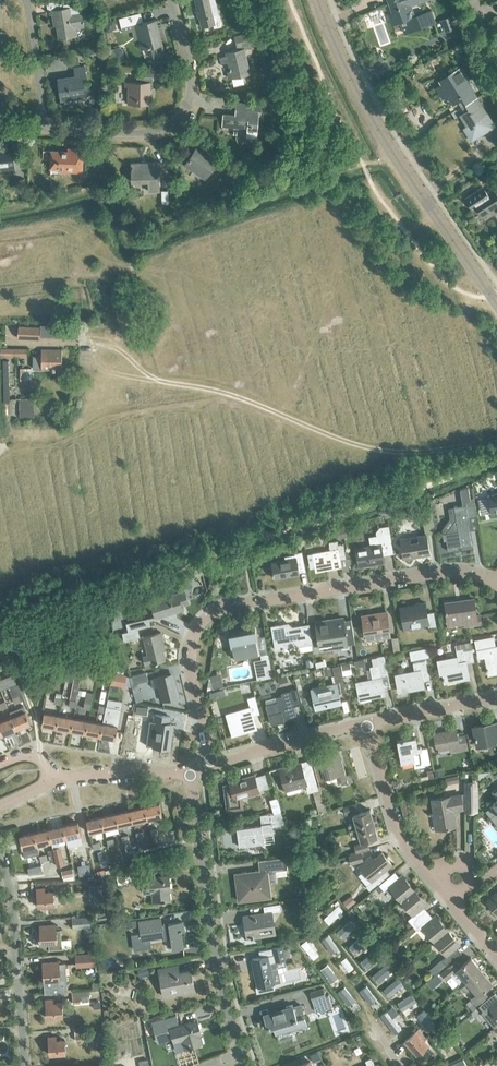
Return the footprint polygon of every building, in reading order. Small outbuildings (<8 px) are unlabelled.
[(80,2),(64,4),(64,0),(46,3),(48,12),(52,11),(54,21),(56,21),(59,39),(76,36),(75,28),(85,27),(83,17),(82,17),(80,2)] [(213,15),(210,0),(196,0),(203,27),(213,25),(214,28),(222,26),(219,13),(213,15)] [(389,4),(392,13),(387,14),(391,26),(410,19),(414,30),(439,21),(435,10),(415,17),(410,6),(427,0),(400,0),(389,4)] [(140,13),(120,18),(122,26),(142,21),(140,13)] [(154,58),(165,55),(156,20),(135,25),(141,49),(151,46),(154,58)] [(242,76),(250,74),(244,49),(251,47),(249,39),(236,42),(238,49),(230,51),(231,55),(220,57),(222,64),(228,62),(234,86),(244,83),(242,76)] [(475,69),(488,91),(493,88),(480,66),(475,69)] [(58,79),(61,100),(69,98),(69,96),(84,94),(82,77),(86,76),(85,67),(73,68),(75,77),(58,79)] [(451,113),(476,97),(466,80),(468,78),(461,67),(447,76),(451,81),(444,86),(442,83),(435,88),(442,99),(447,96),(452,104),(447,107),(451,113)] [(128,104),(149,104),(149,83),(126,82),(125,86),(128,86),(128,104)] [(476,97),(451,113),(455,119),(460,116),(466,127),(464,128),(471,140),(494,126),(476,97)] [(259,111),(262,111),(263,104),(237,101),(235,115),(223,114),(222,125),(248,128),(248,131),(257,132),(259,111)] [(211,169),(218,173),(222,166),(215,162),(216,161),(196,148),(184,166),(204,179),(211,169)] [(13,173),(11,151),(0,152),(0,167),(2,167),(2,174),(13,173)] [(59,171),(82,172),(82,164),(80,159),(76,158),(76,152),(51,151),(50,168),(59,168),(59,171)] [(149,192),(159,191),(158,162),(131,163),(132,180),(148,180),(149,192)] [(15,180),(16,193),(26,192),(24,179),(15,180)] [(486,192),(483,186),(464,198),(473,211),(477,208),(483,218),(496,209),(496,193),(494,187),(486,192)] [(40,326),(40,327),(18,326),(17,338),(40,339),(40,337),(64,338),(64,327),(40,326)] [(33,369),(62,369),(62,350),(41,350),(41,355),(33,355),(33,369)] [(20,399),(20,419),(34,418),(34,398),(20,399)] [(457,547),(470,545),(468,530),(470,530),(468,517),(475,516),(471,494),(465,494),(466,501),(462,501),(463,505),(453,507),(455,520),(445,533),(442,534),(443,541),(445,540),(447,551),(457,549),(457,547)] [(488,496),(492,512),(496,511),(496,494),(488,496)] [(432,512),(431,512),(429,502),(423,503),(424,513),(421,514),(425,534),(400,539),(401,547),(403,558),(430,554),(428,543),(427,534),(435,533),(432,512)] [(356,548),(359,565),(379,562),(378,556),(393,554),(388,526),(379,527),(376,532),(376,535),(369,537),(370,546),(356,548)] [(342,544),(338,545),(337,540),(329,542),(329,543),(325,543),(326,552),(313,554),(315,571),(317,570),(318,574),(328,572),(328,568),(340,566),(338,560),(345,559),(342,544)] [(271,563),(274,579),(298,574),(298,572),(304,571),(301,552),(294,553),(294,554),(284,556),(285,561),(271,563)] [(150,603),(155,618),(182,609),(181,605),(188,603),(184,591),(177,593),(150,603)] [(479,615),(476,615),(474,599),(444,603),(447,621),(463,618),(464,626),(481,623),(479,615)] [(107,605),(111,619),(120,618),(116,602),(107,605)] [(433,612),(427,613),(424,602),(399,607),(403,628),(428,623),(429,626),(435,625),(433,612)] [(362,618),(365,637),(375,635),(374,631),(389,629),(386,611),(373,614),(373,616),(362,618)] [(132,622),(134,630),(150,626),(148,618),(132,622)] [(352,619),(343,620),(343,618),(315,622),(319,651),(348,647),(348,644),(355,643),(352,619)] [(301,626),(291,628),(288,624),(283,624),(281,629),(279,629),(276,626),(272,626),(275,650),(284,649),(288,642),(287,639),(294,638),(294,640),(299,645),(311,643),(308,628),(301,629),(301,626)] [(228,634),(233,659),(244,657),(244,656),(259,653),(255,629),(228,634)] [(122,633),(124,640),(139,637),(137,630),(122,633)] [(142,655),(144,664),(165,659),(162,648),(165,647),(161,632),(143,637),(147,654),(142,655)] [(391,637),(394,652),(400,651),(398,636),(391,637)] [(495,646),(494,640),(476,643),(479,658),(485,656),(488,674),(496,672),(496,646),(495,646)] [(466,663),(474,662),(470,642),(455,645),(456,650),(463,648),(464,655),(437,660),(440,674),(443,673),(444,677),(443,677),(443,680),(444,679),(444,683),(458,680),(458,677),(469,675),(466,663)] [(411,652),(412,659),(427,656),(426,649),(411,652)] [(357,682),(360,699),(384,694),(380,675),(388,674),(385,655),(372,658),(373,666),(372,666),(374,679),(357,682)] [(265,679),(265,678),(272,676),(269,658),(255,660),(258,678),(261,678),(261,679),(265,679)] [(355,661),(356,667),(364,665),(364,663),(367,662),(366,660),(368,660),(368,658),(363,659),(355,661)] [(395,675),(398,691),(423,687),(421,680),(429,679),(425,661),(418,662),(413,663),(414,672),(395,675)] [(332,667),(336,682),(342,680),(339,665),(332,667)] [(113,672),(111,683),(125,685),(127,674),(113,672)] [(131,676),(133,684),(148,680),(146,673),(131,676)] [(161,701),(179,697),(173,673),(153,678),(153,679),(150,680),(152,688),(158,687),(161,701)] [(8,687),(14,703),(24,699),(18,683),(8,687)] [(106,706),(110,685),(104,684),(102,697),(100,697),(98,711),(104,712),(106,706)] [(337,686),(331,688),(330,684),(311,689),(316,709),(334,705),(333,701),(340,699),(337,686)] [(297,688),(289,690),(281,693),(282,696),(277,697),(278,701),(265,705),(271,724),(284,720),(284,719),(296,715),(293,705),(302,703),(297,688)] [(83,708),(90,709),(93,692),(86,691),(83,708)] [(228,721),(232,735),(247,730),(247,729),(255,726),(252,715),(260,713),(254,695),(247,698),(250,707),(241,709),(243,717),(228,721)] [(104,712),(102,723),(100,736),(115,739),(121,709),(106,706),(104,712)] [(136,706),(136,712),(147,714),(148,707),(136,706)] [(11,717),(16,729),(30,723),(25,711),(11,717)] [(57,728),(59,715),(44,712),(42,725),(57,728)] [(71,731),(73,718),(59,715),(57,728),(71,731)] [(152,746),(169,749),(172,733),(169,732),(171,724),(168,724),(169,717),(154,715),(153,722),(156,722),(152,746)] [(16,729),(11,717),(0,722),(0,729),(3,734),(16,729)] [(85,733),(88,720),(73,718),(71,731),(85,733)] [(100,736),(102,723),(88,720),(85,733),(100,736)] [(477,746),(496,743),(496,740),(496,721),(473,726),(477,746)] [(465,735),(457,736),(455,729),(434,733),(437,750),(440,750),(441,754),(467,749),(465,735)] [(420,746),(417,746),(415,736),(397,740),(401,762),(414,759),(415,765),(429,763),(427,749),(421,750),(420,746)] [(320,786),(327,784),(325,778),(337,774),(339,781),(341,780),(342,784),(349,783),(342,760),(335,762),(332,753),(318,757),(322,768),(315,770),(319,785),(320,786)] [(320,786),(319,785),(317,786),(313,771),(304,773),(301,762),(280,767),(286,788),(299,784),(299,787),(307,785),(308,792),(313,791),(319,813),(327,811),(320,786)] [(223,784),(226,810),(244,808),(242,796),(264,790),(259,773),(235,781),(223,784)] [(473,787),(464,787),(465,811),(474,811),(473,787)] [(433,815),(436,829),(456,826),(454,810),(463,808),(461,794),(432,799),(434,814),(433,815)] [(273,813),(281,812),(277,797),(269,799),(273,813)] [(145,806),(148,819),(163,816),(160,802),(145,806)] [(349,830),(377,822),(376,816),(372,817),(370,810),(359,813),(356,803),(343,807),(345,815),(352,812),(355,823),(348,825),(349,830)] [(133,823),(148,819),(145,806),(130,809),(133,823)] [(119,826),(133,823),(130,809),(116,813),(119,826)] [(281,812),(273,813),(260,815),(262,825),(237,828),(240,846),(264,843),(263,835),(273,833),(273,826),(277,826),(284,824),(281,812)] [(104,829),(119,826),(116,813),(101,816),(104,829)] [(89,833),(104,829),(101,816),(86,820),(89,833)] [(63,825),(66,838),(81,835),(77,822),(63,825)] [(356,853),(369,849),(366,839),(378,836),(375,828),(379,827),(377,822),(349,830),(351,835),(358,833),(361,843),(354,845),(356,853)] [(58,840),(66,838),(63,825),(48,828),(52,841),(53,849),(57,866),(64,864),(58,840)] [(37,845),(52,841),(48,828),(34,832),(37,845)] [(127,834),(125,835),(124,828),(119,829),(121,837),(122,842),(124,842),(126,850),(131,848),(129,840),(127,834)] [(135,832),(137,839),(144,837),(142,831),(135,832)] [(22,848),(37,845),(34,832),(19,835),(22,848)] [(106,839),(108,846),(115,844),(113,838),(106,839)] [(96,852),(101,851),(99,841),(92,843),(94,849),(95,849),(96,852)] [(71,857),(77,856),(75,847),(68,849),(70,855),(70,854),(71,857)] [(57,866),(53,849),(47,851),(50,861),(55,860),(57,866)] [(369,849),(356,853),(348,855),(351,864),(360,861),(362,859),(360,852),(369,849)] [(386,869),(392,864),(382,852),(373,859),(370,856),(358,865),(371,881),(366,885),(369,889),(389,873),(386,869)] [(234,872),(238,902),(272,897),(268,871),(287,868),(286,856),(258,860),(260,869),(234,872)] [(102,865),(105,875),(115,873),(112,862),(102,865)] [(77,865),(79,876),(91,874),(89,863),(77,865)] [(62,870),(63,878),(74,876),(73,868),(62,870)] [(116,874),(118,884),(132,881),(130,871),(116,874)] [(401,900),(414,889),(404,877),(401,879),(395,872),(380,884),(384,890),(389,886),(390,888),(389,889),(389,891),(392,894),(394,895),(395,893),(401,900)] [(153,901),(170,899),(169,889),(171,889),(169,875),(142,878),(144,893),(152,892),(153,901)] [(53,891),(45,892),(45,888),(36,888),(38,906),(54,905),(53,891)] [(410,927),(413,924),(428,912),(421,904),(424,901),(414,889),(401,900),(413,915),(408,919),(409,920),(406,922),(406,925),(407,926),(410,927)] [(487,901),(496,914),(496,892),(487,901)] [(243,916),(247,938),(256,936),(255,929),(273,926),(271,912),(281,911),(280,904),(263,906),(264,913),(243,916)] [(343,911),(338,905),(324,918),(329,924),(343,911)] [(434,941),(448,929),(438,917),(434,920),(428,912),(413,924),(418,931),(422,927),(434,941)] [(72,917),(73,929),(91,927),(90,916),(72,917)] [(183,921),(162,925),(161,918),(138,921),(141,940),(163,937),(164,940),(171,939),(172,949),(183,948),(181,931),(182,931),(181,931),(184,930),(183,921)] [(341,937),(356,924),(351,919),(336,931),(341,937)] [(56,928),(48,929),(48,925),(39,926),(41,943),(49,943),(49,950),(63,948),(61,929),(56,930),(56,928)] [(448,929),(434,941),(446,955),(441,959),(446,965),(461,952),(455,944),(458,942),(448,929)] [(363,933),(348,946),(353,953),(368,940),(363,933)] [(338,947),(330,934),(323,938),(332,951),(338,947)] [(301,944),(313,959),(319,955),(306,940),(301,944)] [(288,947),(283,948),(283,946),(273,948),(259,951),(260,957),(252,958),(258,986),(256,986),(257,992),(275,989),(273,983),(274,983),(270,962),(286,959),(285,957),(290,956),(288,947)] [(380,955),(375,949),(360,961),(365,967),(380,955)] [(75,953),(76,967),(96,965),(95,952),(75,953)] [(340,960),(349,971),(354,966),(346,955),(340,960)] [(461,987),(481,970),(471,957),(461,965),(457,960),(446,969),(441,973),(446,979),(451,974),(456,981),(461,987)] [(65,963),(58,963),(58,962),(42,963),(45,994),(73,992),(72,988),(67,989),(65,963)] [(387,962),(371,974),(377,981),(393,969),(387,962)] [(320,969),(330,982),(338,976),(327,963),(320,969)] [(190,970),(179,973),(177,965),(158,968),(164,997),(194,990),(190,970)] [(481,970),(461,987),(466,992),(471,988),(476,994),(471,999),(476,1004),(487,995),(482,990),(492,983),(481,970)] [(432,981),(434,982),(440,977),(437,972),(430,978),(431,978),(429,980),(430,982),(432,981)] [(389,994),(402,983),(398,977),(384,989),(389,994)] [(338,991),(348,1004),(354,1001),(348,993),(349,992),(348,989),(346,990),(344,987),(338,991)] [(329,994),(325,995),(323,988),(310,992),(317,1017),(322,1015),(321,1010),(333,1007),(329,994)] [(418,1001),(411,991),(406,996),(413,1005),(418,1001)] [(496,1025),(496,995),(495,992),(479,1006),(480,1006),(478,1007),(481,1011),(483,1010),(496,1026),(496,1025)] [(62,1002),(54,1003),(53,999),(45,1000),(46,1018),(63,1017),(62,1002)] [(466,1003),(473,1011),(477,1008),(470,1000),(466,1003)] [(302,1011),(295,1013),(293,1007),(264,1015),(268,1027),(275,1025),(277,1032),(306,1024),(302,1011)] [(434,1023),(423,1010),(418,1014),(429,1028),(434,1023)] [(165,1019),(151,1023),(158,1044),(171,1040),(165,1019)] [(185,1048),(203,1043),(199,1029),(201,1028),(198,1019),(170,1028),(173,1039),(179,1037),(182,1039),(185,1048)] [(404,1041),(418,1057),(429,1047),(424,1041),(427,1039),(418,1029),(404,1041)] [(453,1046),(442,1033),(435,1038),(447,1052),(453,1046)] [(65,1039),(57,1040),(56,1036),(48,1037),(49,1054),(66,1053),(65,1039)] [(371,1058),(365,1061),(367,1065),(365,1065),(375,1065),(371,1058)]
